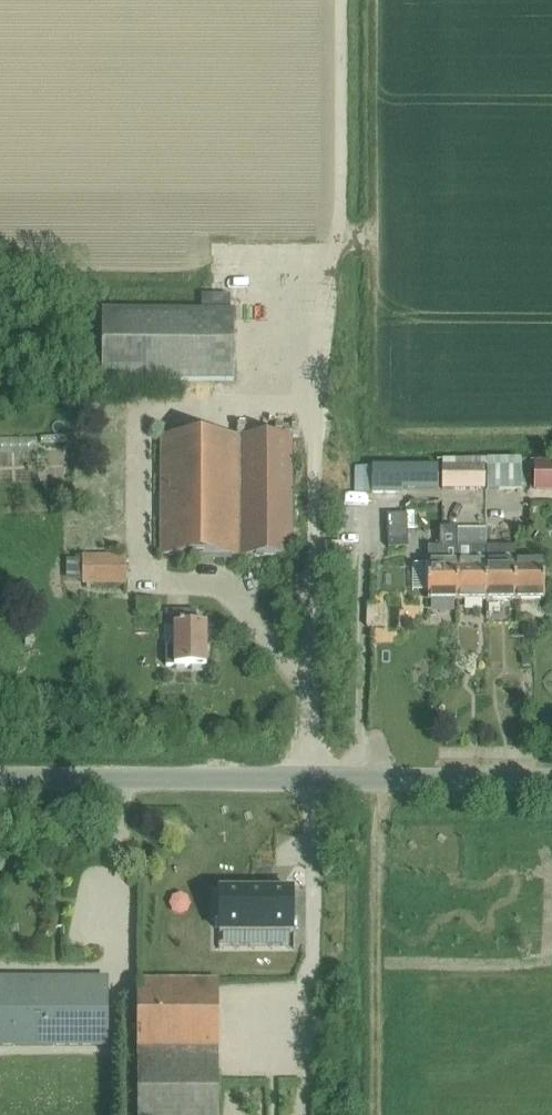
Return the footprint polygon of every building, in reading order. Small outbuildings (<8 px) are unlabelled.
[(257,263),(258,283),(269,283),(268,263),(257,263)] [(250,317),(256,304),(240,296),(234,310),(250,317)] [(233,312),(137,312),(102,312),(102,383),(233,383),(233,312)] [(292,557),(292,438),(161,438),(161,557),(292,557)] [(442,490),(485,490),(485,466),(486,466),(486,459),(450,459),(450,460),(442,460),(442,490)] [(521,489),(521,466),(521,459),(488,459),(488,489),(521,489)] [(438,467),(372,467),(372,493),(399,494),(399,489),(438,490),(438,467)] [(428,601),(458,601),(458,549),(428,549),(428,565),(428,601)] [(486,601),(486,565),(486,549),(458,549),(458,601),(486,601)] [(486,565),(486,601),(515,601),(515,565),(515,549),(486,549),(486,565)] [(126,585),(126,556),(82,556),(82,585),(126,585)] [(406,561),(407,589),(422,588),(421,560),(406,561)] [(515,565),(515,601),(544,601),(544,565),(515,565)] [(382,617),(382,599),(363,598),(363,617),(382,617)] [(206,668),(207,626),(197,626),(197,612),(166,612),(166,627),(175,627),(174,649),(166,649),(166,667),(174,667),(206,668)] [(219,933),(292,933),(292,891),(219,891),(219,933)] [(107,1046),(107,980),(0,980),(0,1046),(107,1046)] [(217,981),(138,981),(138,1114),(217,1114),(217,981)]
